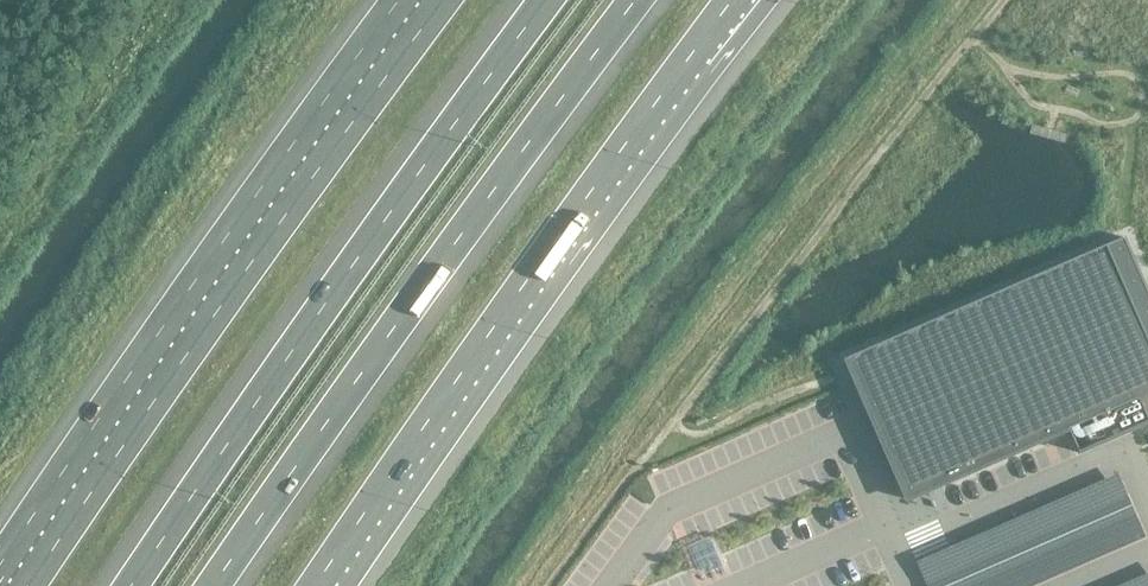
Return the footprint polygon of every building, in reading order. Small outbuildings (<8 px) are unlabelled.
[(845,359),(846,362),(848,361),(909,499),(1070,429),(1080,452),(1147,422),(1147,415),(1141,398),(1147,395),(1147,288),(1125,237),(845,359)]
